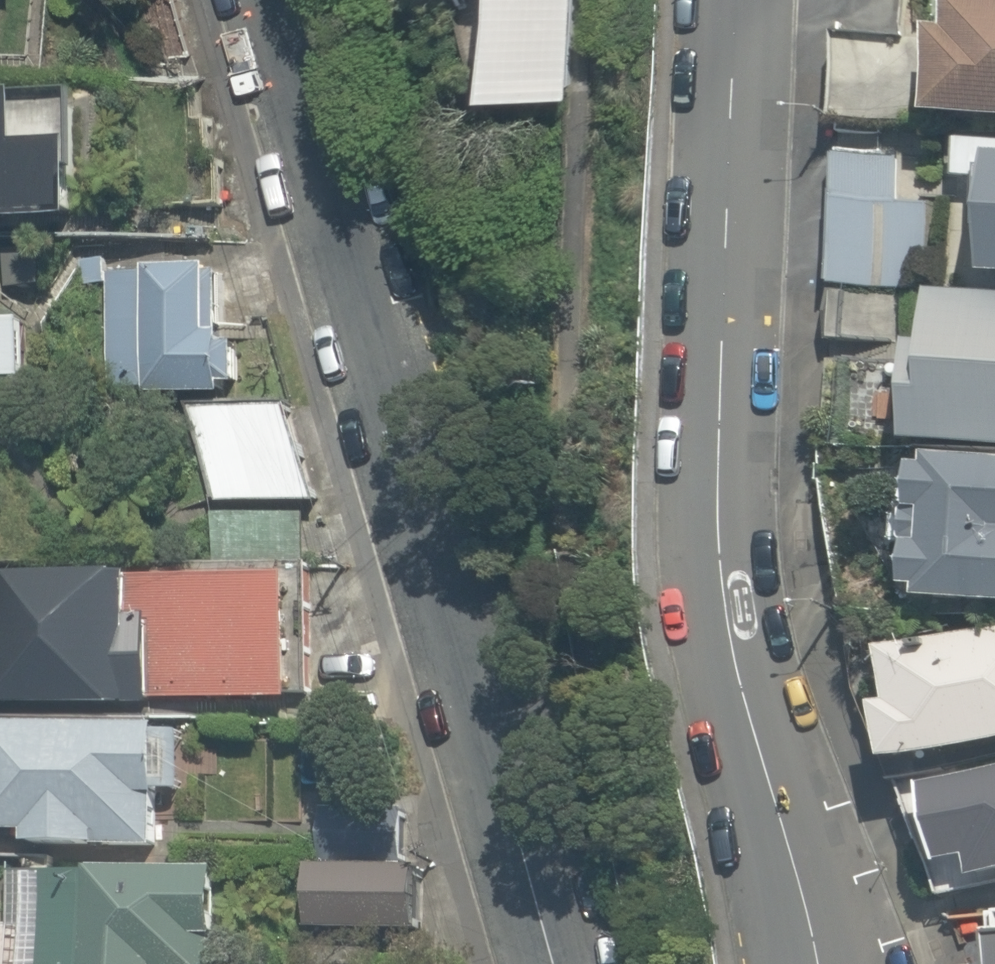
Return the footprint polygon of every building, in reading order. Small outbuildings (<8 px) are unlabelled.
[(497,87),(575,89),(577,0),(499,0),(497,87)] [(947,57),(834,52),(830,120),(994,128),(994,0),(950,0),(947,57)] [(76,239),(83,111),(0,107),(0,235),(76,239)] [(906,197),(905,144),(830,145),(832,287),(932,285),(931,196),(906,197)] [(980,290),(994,291),(994,146),(959,145),(958,182),(983,182),(980,290)] [(100,394),(237,398),(238,346),(208,346),(210,281),(103,278),(100,394)] [(940,303),(939,341),(924,341),(923,447),(994,448),(994,304),(940,303)] [(23,376),(25,327),(0,326),(0,375),(23,376)] [(220,507),(307,506),(283,411),(191,413),(220,507)] [(926,458),(920,598),(994,601),(994,461),(926,458)] [(290,706),(292,596),(134,593),(134,570),(0,567),(0,589),(0,700),(290,706)] [(889,651),(901,702),(889,705),(902,765),(994,744),(994,628),(889,651)] [(0,724),(0,829),(32,830),(31,854),(91,856),(92,834),(158,836),(160,793),(173,794),(176,730),(0,724)] [(924,784),(945,873),(968,868),(971,882),(994,876),(994,768),(924,784)] [(1,869),(0,911),(0,935),(47,936),(46,963),(221,963),(223,873),(1,869)] [(420,875),(306,870),(303,941),(417,946),(420,875)]
